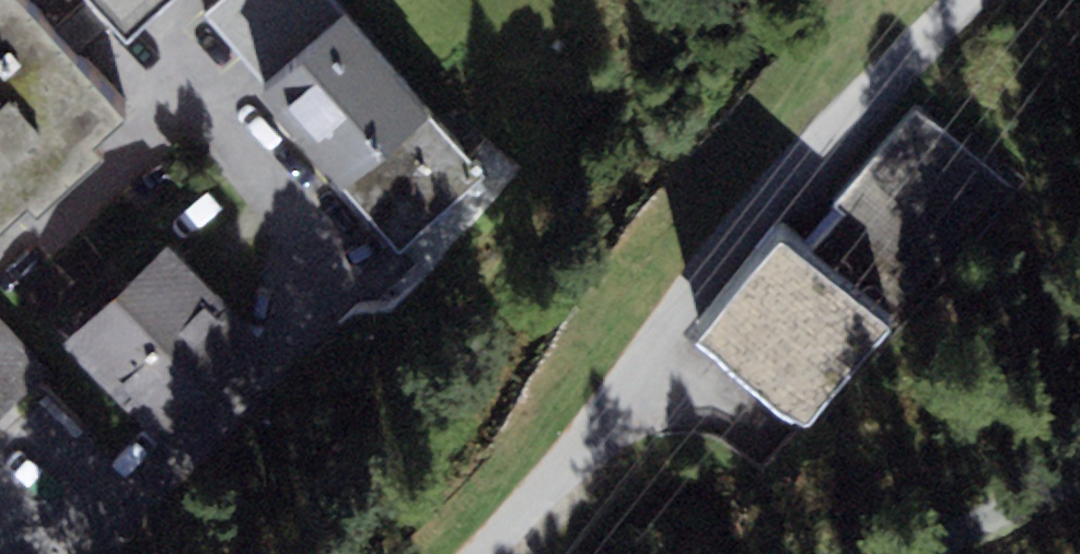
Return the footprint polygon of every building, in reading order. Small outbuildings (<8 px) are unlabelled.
[(132,108),(31,0),(0,0),(0,231),(132,108)] [(126,31),(161,0),(97,0),(126,31)] [(488,167),(346,3),(259,77),(402,242),(488,167)] [(777,219),(694,316),(749,363),(806,412),(1005,179),(914,102),(833,197),(845,207),(811,248),(777,219)] [(249,321),(166,232),(58,332),(140,421),(249,321)] [(54,368),(0,310),(0,416),(54,368)]
